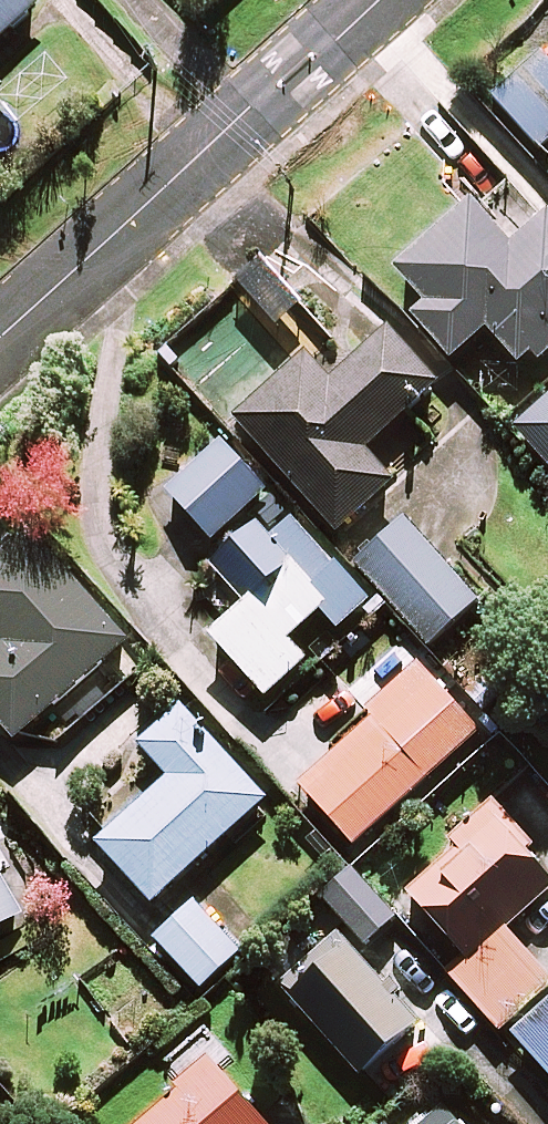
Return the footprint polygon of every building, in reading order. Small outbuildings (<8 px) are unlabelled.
[(36,0),(0,0),(0,45),(42,7),(36,0)] [(538,52),(491,96),(541,151),(547,145),(547,64),(538,52)] [(473,206),(398,274),(428,307),(413,319),(453,363),(488,331),(528,375),(547,357),(547,224),(545,221),(513,250),(473,206)] [(325,287),(287,245),(240,288),(278,330),(325,287)] [(439,388),(386,330),(330,380),(311,359),(238,424),(339,536),(395,485),(366,454),(439,388)] [(267,494),(222,445),(168,496),(213,544),(267,494)] [(370,606),(280,508),(213,570),(248,608),(213,641),(268,700),(307,663),(289,644),(322,614),(341,633),(370,606)] [(478,603),(404,522),(356,566),(430,647),(478,603)] [(33,537),(0,567),(0,643),(5,649),(0,653),(0,725),(17,744),(129,644),(33,537)] [(484,735),(425,666),(372,712),(378,719),(300,786),(354,848),(484,735)] [(267,803),(182,711),(142,749),(171,780),(99,847),(155,907),(267,803)] [(497,818),(403,896),(458,963),(449,971),(499,1032),(547,992),(547,982),(505,930),(547,895),(547,880),(497,818)] [(26,919),(0,873),(0,933),(26,919)] [(396,921),(355,874),(324,901),(365,948),(396,921)] [(242,955),(195,906),(157,943),(205,992),(242,955)] [(362,1078),(418,1027),(349,950),(293,1001),(362,1078)] [(513,1038),(547,1077),(547,1006),(513,1038)] [(206,1031),(161,1068),(183,1095),(148,1123),(263,1123),(217,1069),(229,1059),(206,1031)] [(442,1105),(419,1123),(458,1123),(442,1105)]
